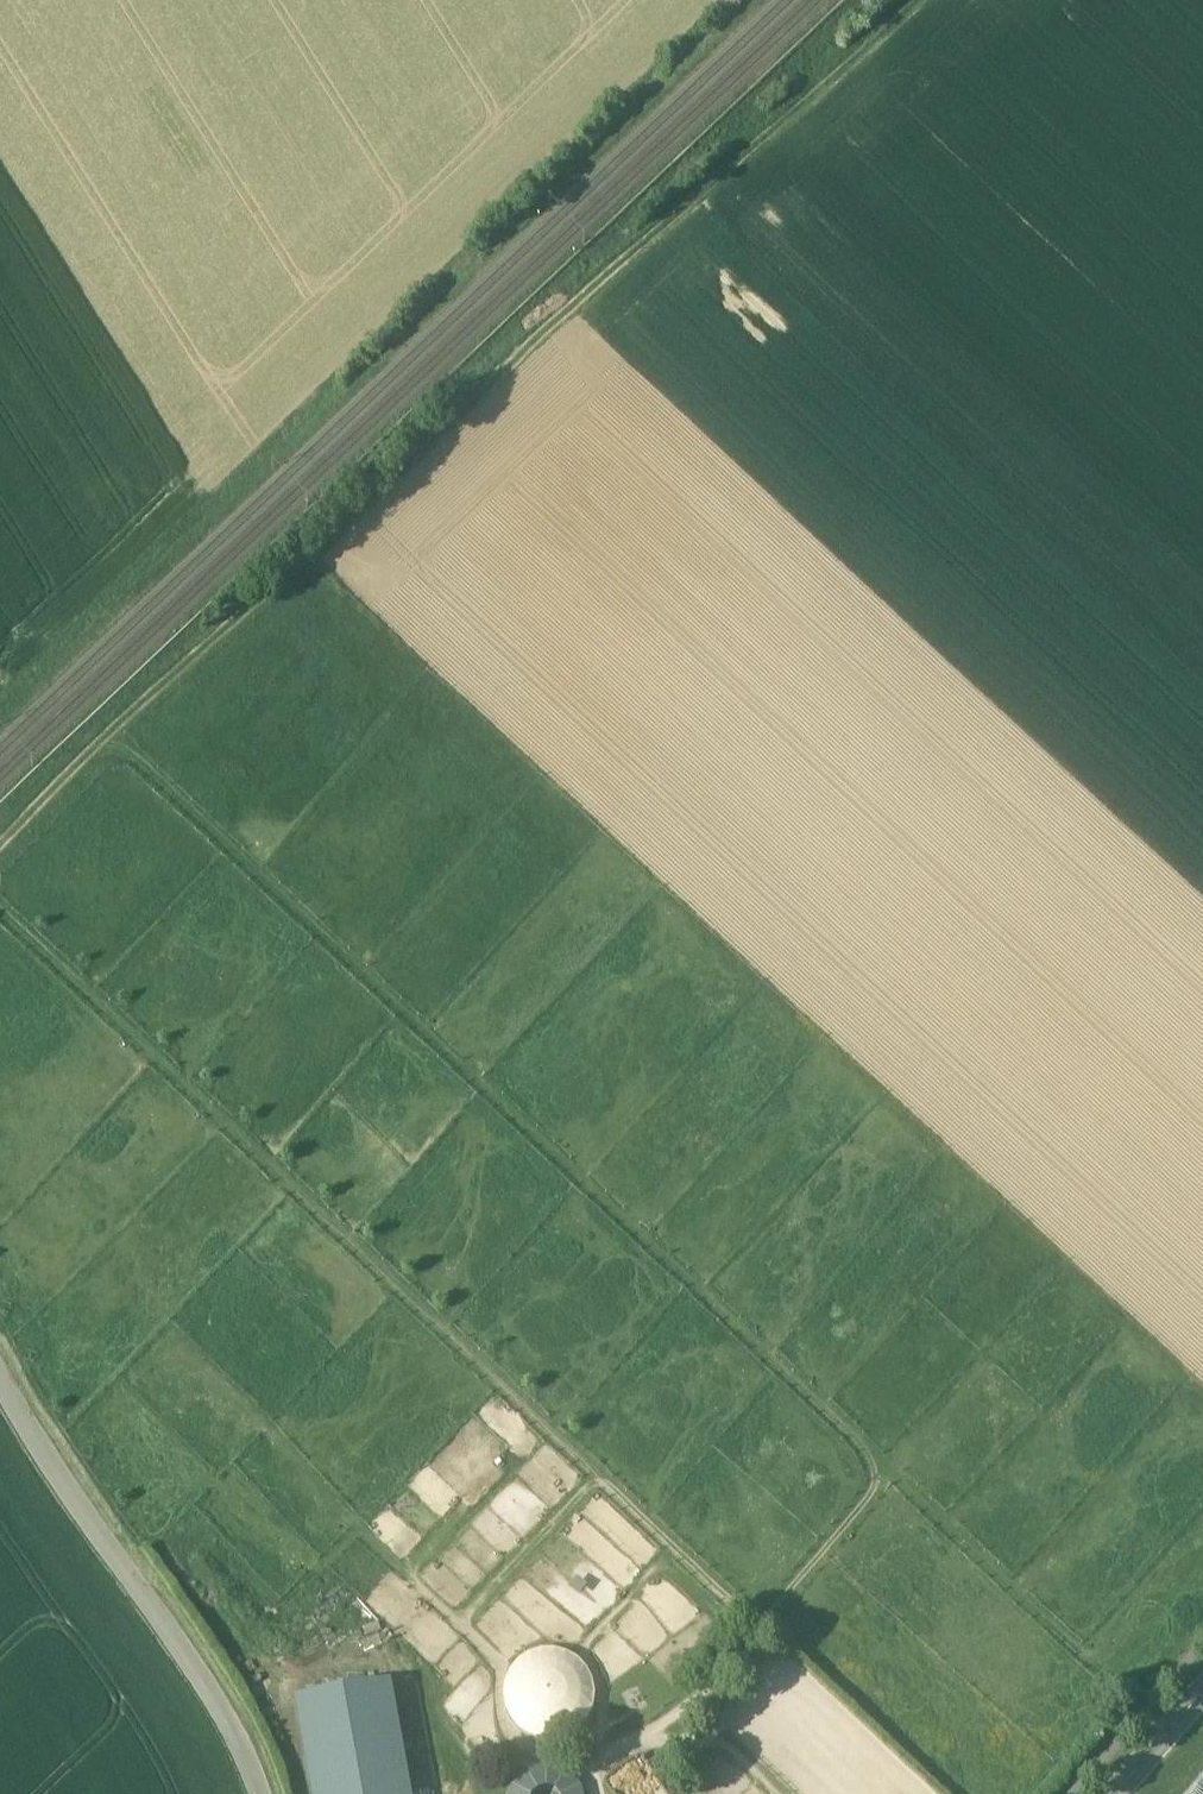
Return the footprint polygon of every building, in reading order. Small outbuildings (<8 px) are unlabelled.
[(599,1657),(522,1647),(511,1729),(573,1737),(576,1717),(591,1719),(599,1657)] [(315,1793),(409,1793),(389,1687),(298,1703),(315,1793)] [(593,1781),(525,1767),(519,1793),(591,1793),(593,1781)]
